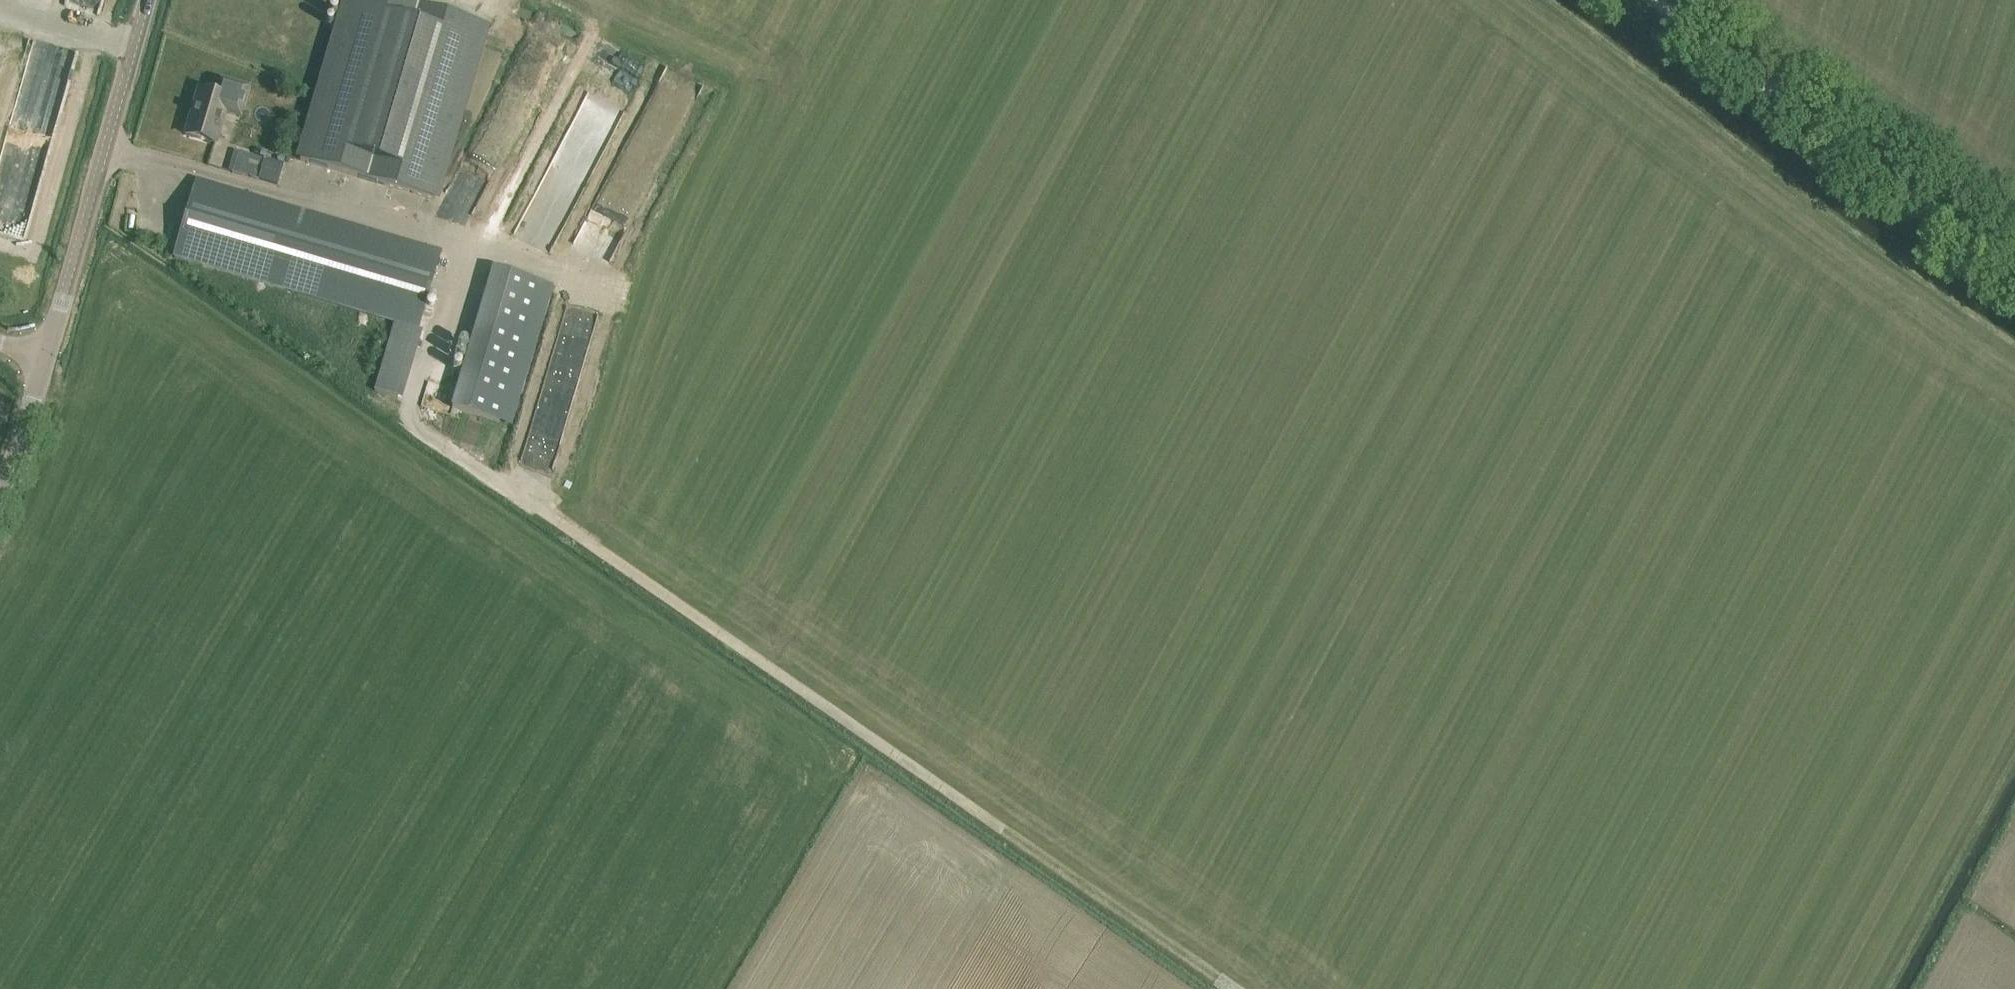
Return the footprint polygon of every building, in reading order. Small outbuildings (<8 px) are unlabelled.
[(116,0),(33,0),(110,22),(116,0)] [(299,159),(435,199),(486,26),(398,0),(347,0),(299,159)] [(186,133),(186,135),(217,143),(227,104),(242,108),(247,87),(219,80),(214,95),(208,93),(208,92),(203,91),(203,92),(199,90),(190,119),(191,120),(187,133),(186,133)] [(11,153),(13,138),(0,137),(0,152),(11,153)] [(230,171),(278,184),(284,163),(236,150),(230,171)] [(174,256),(394,321),(373,390),(403,399),(424,330),(416,328),(438,250),(197,180),(174,256)] [(451,406),(512,425),(554,285),(492,267),(451,406)]
